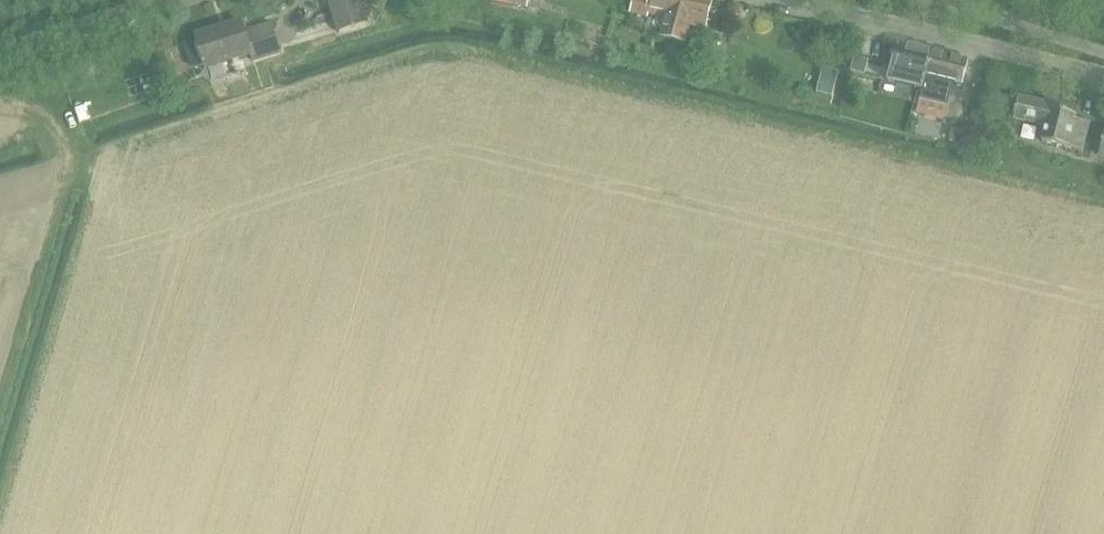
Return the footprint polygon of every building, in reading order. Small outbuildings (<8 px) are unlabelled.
[(335,21),(339,34),(368,25),(360,0),(336,0),(329,2),(332,10),(318,14),(318,16),(306,20),(308,26),(321,23),(321,25),(335,21)] [(527,8),(529,0),(495,0),(494,2),(527,8)] [(685,42),(690,24),(705,28),(711,0),(640,0),(638,6),(635,5),(633,12),(648,15),(648,13),(668,18),(664,37),(685,42)] [(197,35),(202,51),(208,70),(252,56),(254,62),(280,54),(271,23),(245,32),(241,21),(197,35)] [(859,41),(854,58),(851,69),(866,73),(873,45),(859,41)] [(891,68),(888,80),(898,82),(916,86),(924,88),(933,51),(897,43),(892,65),(891,68)] [(933,51),(924,88),(918,114),(945,121),(952,92),(954,83),(963,85),(969,60),(933,51)] [(823,67),(816,93),(832,97),(839,71),(823,67)] [(1085,150),(1090,122),(1076,119),(1077,114),(1052,109),(1054,103),(1019,96),(1014,119),(1046,126),(1043,141),(1085,150)] [(973,106),(970,119),(985,122),(987,109),(973,106)] [(952,128),(949,140),(961,143),(964,131),(952,128)]
